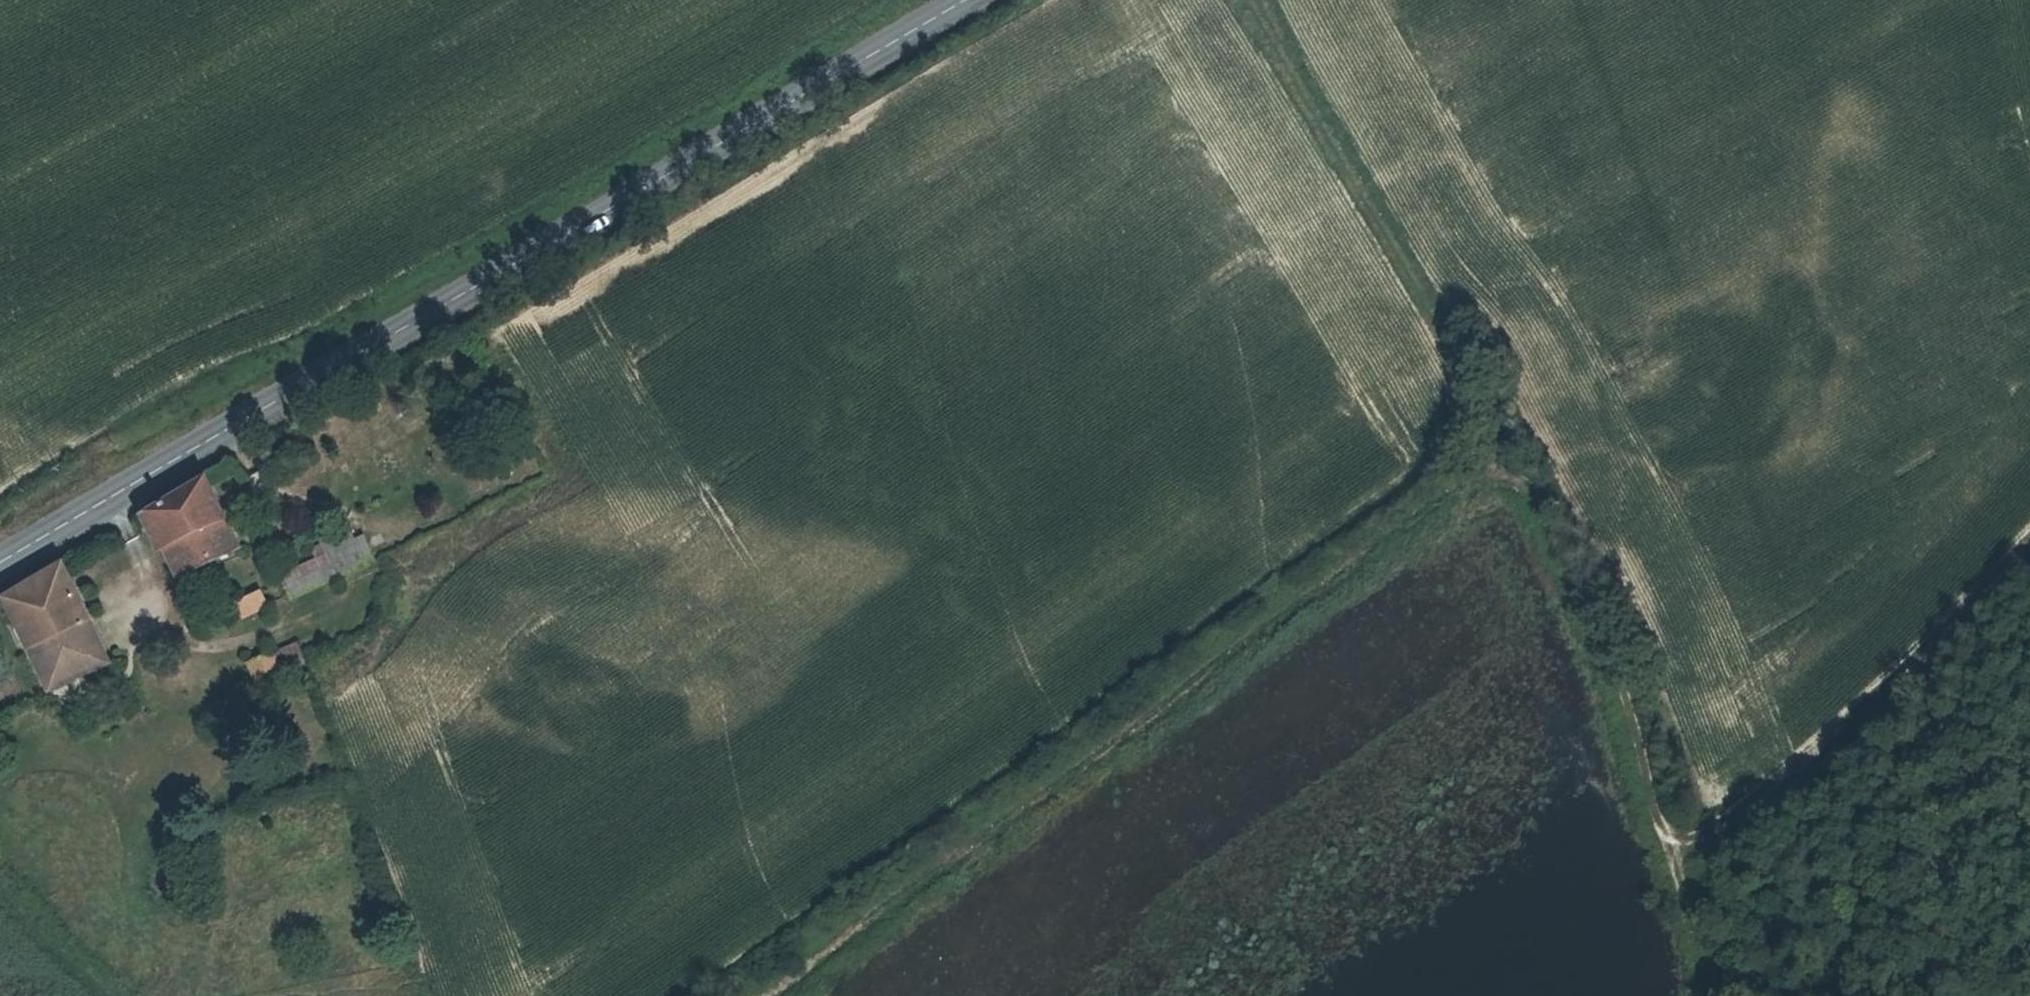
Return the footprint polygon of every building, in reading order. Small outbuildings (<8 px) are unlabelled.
[(235,550),(202,487),(145,517),(178,579),(235,550)] [(362,522),(320,538),(325,553),(337,585),(380,568),(362,522)] [(338,586),(337,585),(325,553),(315,556),(319,566),(281,581),(290,604),(338,586)] [(1,594),(53,692),(71,683),(46,635),(81,616),(55,566),(1,594)] [(241,624),(266,613),(258,595),(233,606),(241,624)] [(107,664),(81,616),(46,635),(71,683),(107,664)] [(283,669),(301,665),(296,642),(278,646),(283,669)] [(279,684),(275,675),(281,672),(271,651),(247,662),(258,684),(264,681),(268,689),(279,684)]
